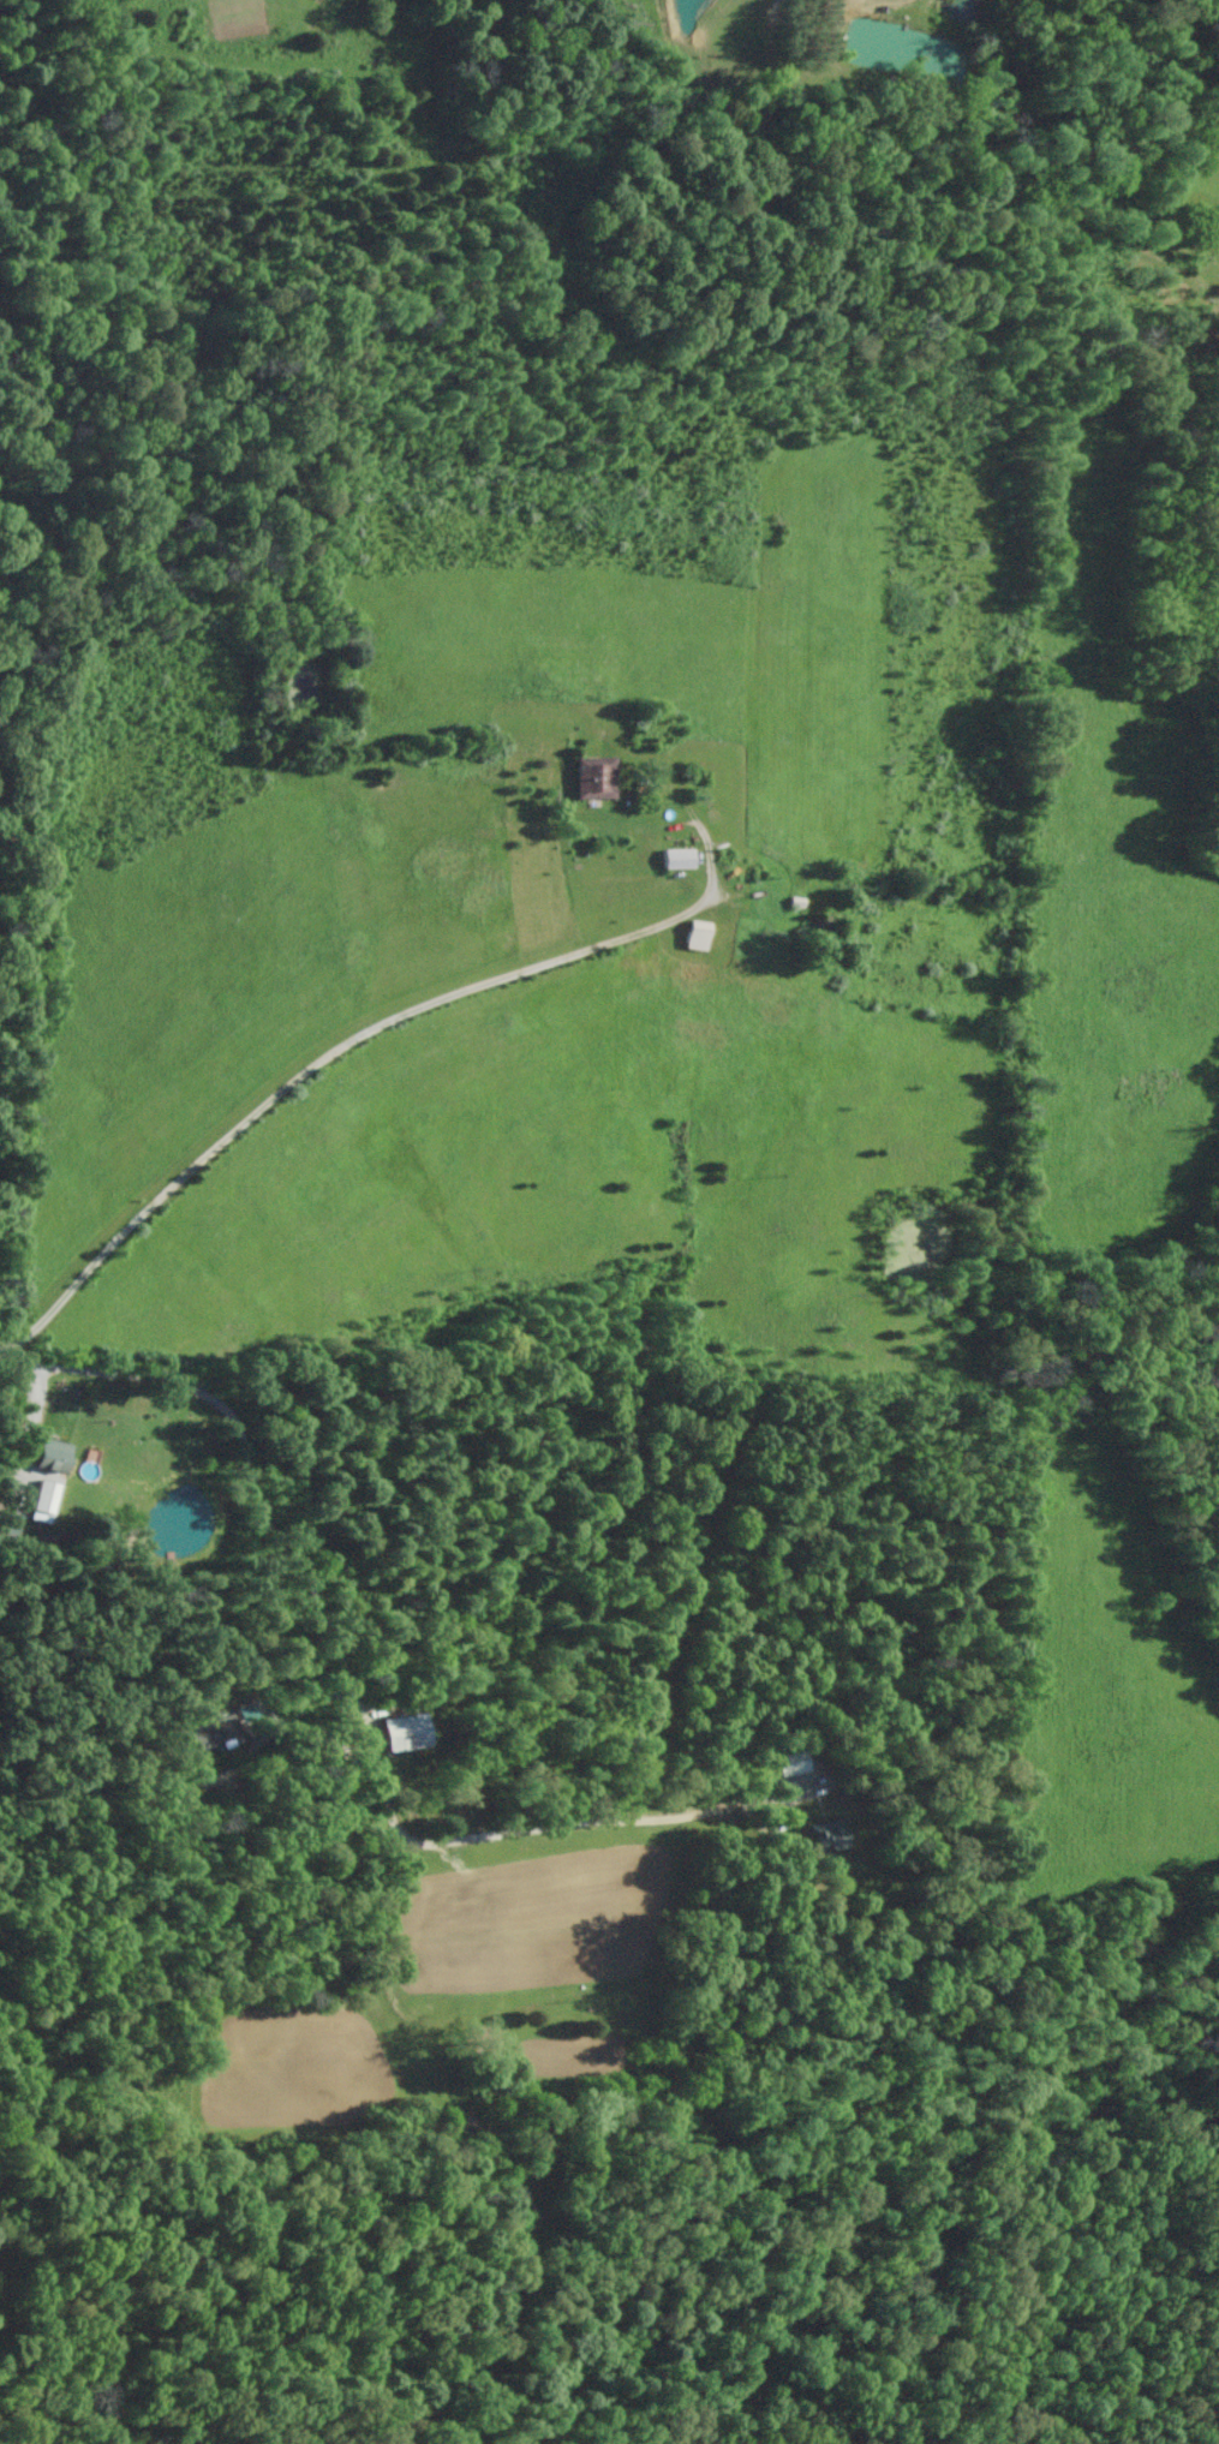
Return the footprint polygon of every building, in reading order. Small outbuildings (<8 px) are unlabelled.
[(636,760),(597,761),(597,802),(637,802),(636,760)] [(680,852),(680,872),(715,872),(715,852),(680,852)] [(699,949),(721,955),(730,928),(708,922),(699,949)] [(71,1475),(77,1445),(44,1439),(38,1468),(71,1475)] [(29,1519),(49,1526),(62,1486),(42,1479),(29,1519)] [(388,1752),(430,1748),(426,1714),(384,1719),(388,1752)] [(243,1736),(235,1715),(194,1729),(202,1750),(243,1736)] [(794,1775),(811,1770),(805,1747),(788,1751),(794,1775)] [(850,1849),(848,1821),(813,1823),(815,1852),(850,1849)]
